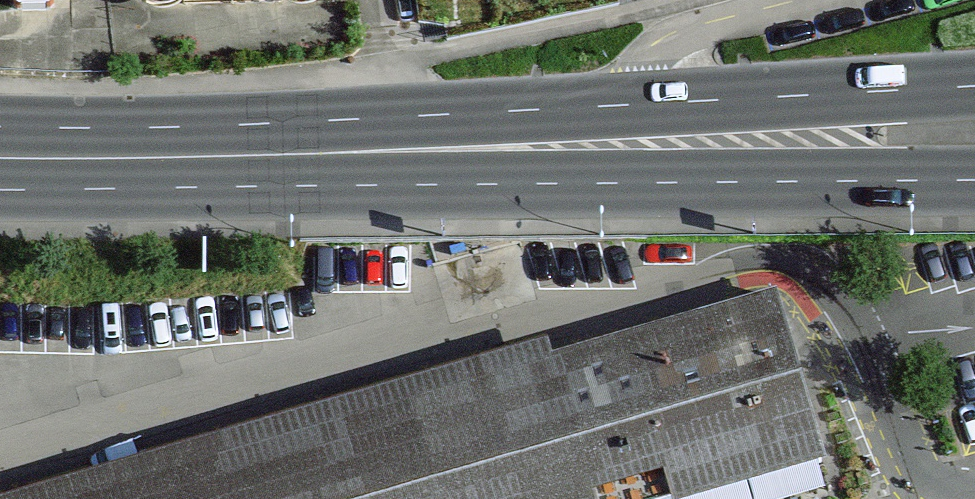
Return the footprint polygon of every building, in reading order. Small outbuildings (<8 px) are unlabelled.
[(15,498),(693,498),(826,460),(778,296),(554,362),(548,342),(15,498)]
